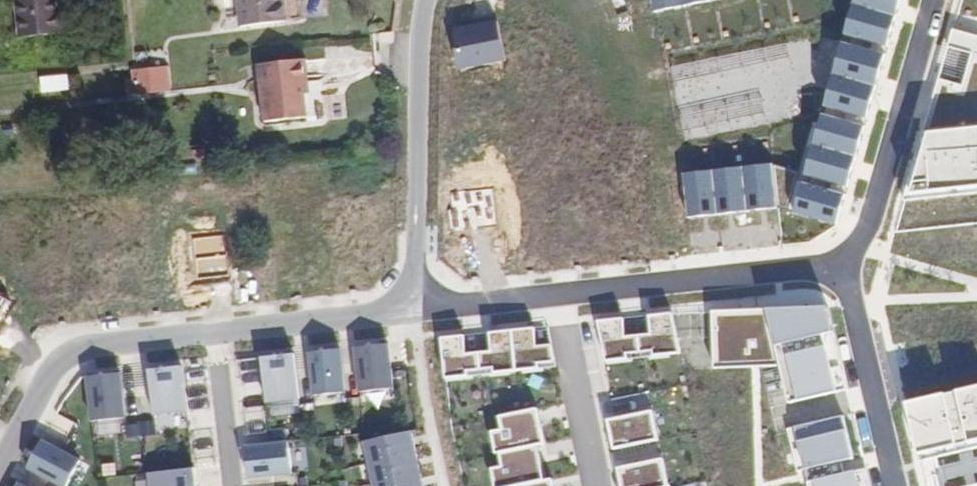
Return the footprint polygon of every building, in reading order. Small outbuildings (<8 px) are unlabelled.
[(62,34),(58,0),(16,0),(20,38),(62,34)] [(283,0),(237,0),(239,27),(285,21),(283,0)] [(654,13),(683,7),(682,0),(651,0),(654,13)] [(845,35),(888,47),(901,0),(855,0),(845,35)] [(495,21),(452,29),(460,70),(503,62),(495,21)] [(953,30),(948,47),(972,54),(963,86),(939,79),(904,201),(976,194),(976,36),(953,30)] [(886,55),(843,43),(806,174),(772,164),(777,208),(837,225),(846,195),(803,182),(805,175),(848,188),(886,55)] [(948,47),(939,79),(963,86),(972,54),(948,47)] [(304,94),(303,85),(307,84),(304,60),(258,65),(264,123),(307,118),(304,94)] [(170,91),(167,66),(131,70),(134,95),(170,91)] [(69,90),(67,76),(41,79),(42,93),(69,90)] [(742,167),(747,211),(777,208),(772,164),(742,167)] [(713,170),(717,215),(747,211),(742,167),(713,170)] [(683,174),(688,218),(717,215),(713,170),(683,174)] [(498,185),(449,188),(450,210),(445,210),(447,233),(501,230),(498,185)] [(225,231),(193,234),(198,281),(230,278),(225,231)] [(0,296),(0,318),(9,301),(0,296)] [(829,309),(715,310),(716,369),(778,367),(787,405),(851,390),(829,309)] [(622,319),(600,320),(606,361),(628,359),(628,351),(652,349),(653,357),(681,352),(671,314),(649,315),(651,335),(626,337),(622,319)] [(460,337),(446,338),(449,376),(541,368),(540,363),(555,361),(553,341),(536,343),(535,327),(495,330),(497,352),(462,355),(460,337)] [(392,388),(388,344),(354,347),(357,373),(359,392),(392,388)] [(354,347),(339,349),(342,374),(357,373),(354,347)] [(342,374),(339,349),(309,352),(311,378),(313,396),(344,392),(342,374)] [(311,378),(309,352),(294,354),(297,379),(311,378)] [(294,354),(261,358),(266,402),(299,399),(297,379),(294,354)] [(258,358),(236,360),(239,386),(261,384),(258,358)] [(183,366),(185,386),(208,383),(206,364),(183,366)] [(186,411),(181,366),(148,370),(151,395),(153,415),(186,411)] [(148,370),(134,372),(137,397),(151,395),(148,370)] [(134,372),(120,373),(122,398),(137,397),(134,372)] [(120,373),(86,377),(91,421),(125,418),(122,398),(120,373)] [(185,386),(188,412),(211,410),(208,383),(185,386)] [(906,404),(920,461),(976,447),(976,387),(906,404)] [(264,408),(241,410),(244,435),(266,432),(264,408)] [(500,415),(505,430),(493,433),(496,449),(502,449),(505,464),(492,467),(496,485),(556,485),(555,480),(544,481),(537,445),(546,444),(538,409),(500,415)] [(651,412),(609,421),(616,448),(658,439),(651,412)] [(844,418),(795,429),(804,470),(854,458),(844,418)] [(47,429),(41,440),(63,452),(69,441),(47,429)] [(415,453),(410,431),(364,442),(368,463),(415,453)] [(266,432),(244,435),(245,447),(268,444),(266,432)] [(190,438),(192,451),(215,448),(214,435),(190,438)] [(26,468),(46,478),(61,485),(66,485),(79,461),(63,452),(41,440),(26,468)] [(268,444),(245,447),(248,478),(273,475),(291,473),(287,442),(268,444)] [(217,465),(215,448),(192,451),(194,468),(217,465)] [(419,473),(415,453),(368,463),(373,483),(419,473)] [(617,469),(621,485),(668,485),(662,459),(617,469)] [(18,482),(25,485),(42,485),(46,478),(26,468),(18,482)] [(194,468),(148,473),(150,485),(196,485),(194,468)] [(812,482),(813,485),(871,485),(868,470),(812,482)] [(419,473),(373,483),(373,485),(422,485),(419,473)] [(248,478),(248,485),(274,485),(273,475),(248,478)]
